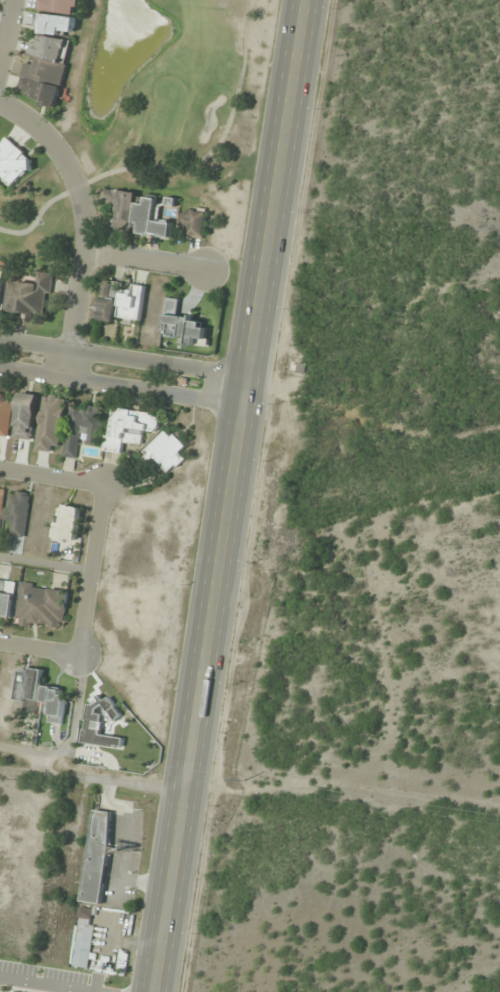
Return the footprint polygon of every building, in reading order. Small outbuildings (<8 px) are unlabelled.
[(37,11),(76,15),(78,0),(38,0),(37,11)] [(71,38),(72,38),(76,19),(35,12),(20,99),(59,105),(71,38)] [(32,159),(26,159),(25,144),(0,145),(0,174),(7,174),(7,177),(32,176),(32,159)] [(155,220),(157,198),(146,197),(145,204),(136,203),(137,193),(104,189),(103,203),(118,205),(115,231),(132,233),(133,221),(140,222),(139,234),(172,237),(173,222),(155,220)] [(187,237),(205,236),(205,210),(182,210),(182,227),(187,227),(187,237)] [(9,280),(4,310),(46,318),(54,275),(39,272),(37,285),(9,280)] [(94,321),(114,323),(119,285),(111,284),(109,298),(97,297),(94,321)] [(133,293),(122,291),(118,317),(140,321),(146,287),(134,285),(133,293)] [(208,347),(209,328),(200,327),(201,318),(179,316),(181,299),(167,298),(164,334),(181,335),(180,344),(208,347)] [(9,437),(13,403),(2,401),(3,393),(0,392),(0,436),(9,437)] [(14,438),(33,441),(38,395),(20,393),(14,438)] [(60,453),(65,397),(43,396),(38,451),(60,453)] [(104,408),(83,404),(82,410),(72,408),(64,457),(80,460),(82,443),(99,446),(104,408)] [(142,446),(145,430),(158,432),(161,414),(113,407),(105,451),(123,453),(124,443),(142,446)] [(187,446),(175,434),(172,437),(166,431),(145,451),(169,475),(186,458),(180,453),(187,446)] [(14,526),(12,536),(24,538),(31,494),(10,491),(5,524),(14,526)] [(76,542),(81,508),(60,504),(55,538),(76,542)] [(12,617),(16,594),(5,592),(7,582),(0,581),(0,615),(12,617)] [(18,624),(65,628),(68,588),(21,585),(18,624)] [(63,724),(67,689),(43,686),(45,670),(22,666),(17,701),(41,704),(40,711),(50,713),(49,722),(63,724)] [(93,810),(81,902),(100,905),(113,813),(93,810)] [(71,967),(95,970),(99,943),(90,941),(94,910),(80,908),(71,967)]
